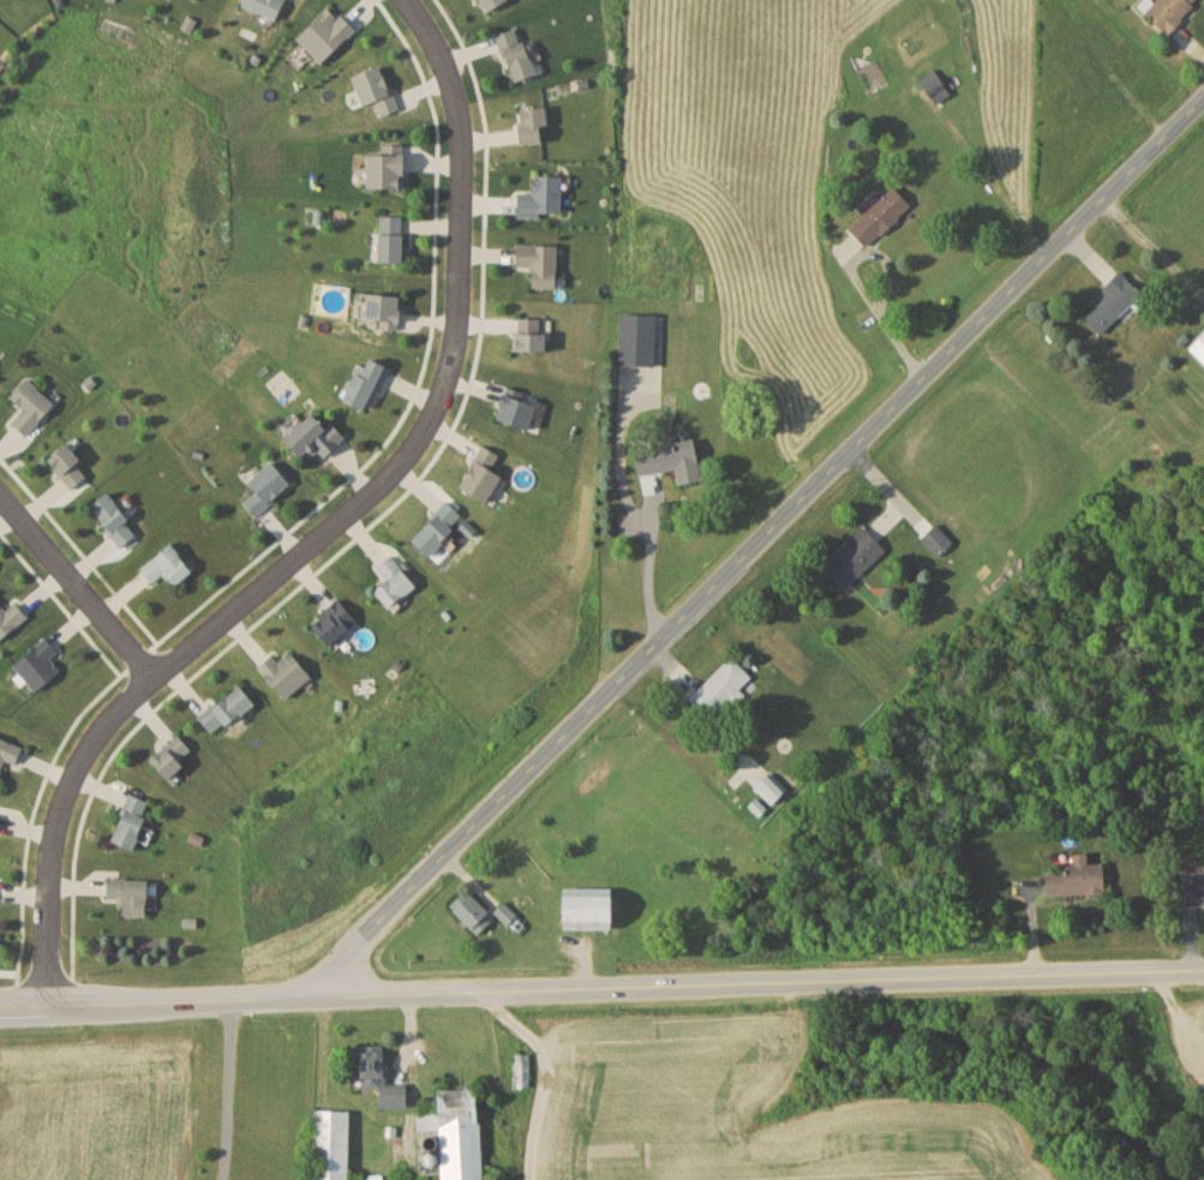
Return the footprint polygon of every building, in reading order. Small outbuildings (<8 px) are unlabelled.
[(243,5),(279,20),(287,0),(245,0),(243,5)] [(489,13),(509,0),(481,0),(489,13)] [(1170,33),(1201,0),(1159,0),(1156,2),(1154,0),(1146,0),(1141,6),(1170,33)] [(299,38),(323,62),(357,28),(333,4),(299,38)] [(498,35),(516,82),(540,73),(527,38),(522,40),(518,27),(498,35)] [(377,101),(382,115),(400,109),(384,64),(354,75),(365,106),(377,101)] [(953,93),(937,69),(922,79),(938,103),(953,93)] [(549,142),(549,108),(521,108),(521,142),(549,142)] [(372,187),(408,187),(408,152),(372,152),(372,187)] [(564,175),(537,175),(537,191),(519,191),(519,216),(564,216),(564,175)] [(869,245),(913,204),(895,184),(851,226),(869,245)] [(382,215),(382,261),(406,261),(406,215),(382,215)] [(560,244),(517,244),(517,266),(533,266),(533,288),(560,288),(560,244)] [(1082,314),(1104,335),(1144,293),(1122,272),(1082,314)] [(361,291),(358,319),(401,324),(405,296),(361,291)] [(659,314),(621,314),(621,365),(659,365),(659,314)] [(550,350),(550,332),(542,332),(542,317),(517,317),(517,350),(550,350)] [(1191,348),(1203,361),(1203,335),(1191,348)] [(372,411),(392,366),(367,354),(347,400),(372,411)] [(57,404),(29,377),(12,395),(26,409),(14,422),(27,435),(57,404)] [(497,417),(531,431),(541,405),(507,392),(497,417)] [(325,456),(345,441),(322,409),(286,435),(303,459),(319,448),(325,456)] [(697,438),(675,441),(674,435),(653,438),(655,447),(636,450),(640,475),(679,469),(681,484),(704,481),(697,438)] [(49,458),(72,488),(91,473),(69,444),(49,458)] [(494,468),(502,455),(485,445),(461,486),(489,502),(505,475),(494,468)] [(256,492),(244,501),(256,516),(294,486),(274,460),(248,481),(256,492)] [(110,492),(91,505),(121,546),(140,533),(110,492)] [(465,516),(447,501),(414,542),(432,556),(465,516)] [(924,538),(939,554),(952,541),(937,525),(924,538)] [(888,548),(866,526),(825,567),(847,589),(888,548)] [(154,585),(167,574),(178,585),(195,570),(172,543),(141,570),(154,585)] [(376,567),(387,581),(375,591),(390,609),(418,586),(392,554),(376,567)] [(313,625),(333,645),(359,619),(339,599),(313,625)] [(18,602),(8,611),(0,602),(0,638),(2,640),(30,615),(18,602)] [(35,692),(63,673),(53,658),(61,653),(50,637),(15,662),(35,692)] [(274,654),(260,666),(286,699),(313,677),(292,650),(279,660),(274,654)] [(730,699),(735,704),(746,694),(740,689),(753,676),(733,657),(690,699),(710,719),(730,699)] [(200,718),(217,737),(256,701),(239,682),(200,718)] [(187,764),(182,760),(193,748),(178,735),(153,763),(172,780),(187,764)] [(25,747),(0,737),(0,778),(6,763),(17,768),(25,747)] [(757,788),(774,805),(787,791),(769,775),(757,788)] [(135,850),(139,839),(140,839),(154,803),(129,794),(111,841),(135,850)] [(1108,893),(1107,863),(1090,863),(1090,852),(1076,853),(1076,869),(1048,870),(1049,895),(1108,893)] [(1180,872),(1180,902),(1203,902),(1203,871),(1180,872)] [(126,901),(126,915),(148,915),(149,879),(107,878),(107,900),(126,901)] [(618,929),(618,889),(570,889),(570,929),(618,929)] [(480,934),(497,917),(471,891),(454,908),(480,934)] [(409,1108),(408,1084),(388,1084),(387,1050),(362,1051),(364,1089),(381,1089),(382,1109),(409,1108)] [(531,1054),(514,1054),(514,1087),(531,1087),(531,1054)] [(442,1152),(428,1152),(429,1163),(443,1162),(443,1179),(485,1179),(482,1088),(439,1090),(442,1152)] [(351,1110),(314,1110),(314,1179),(351,1179),(351,1110)]
